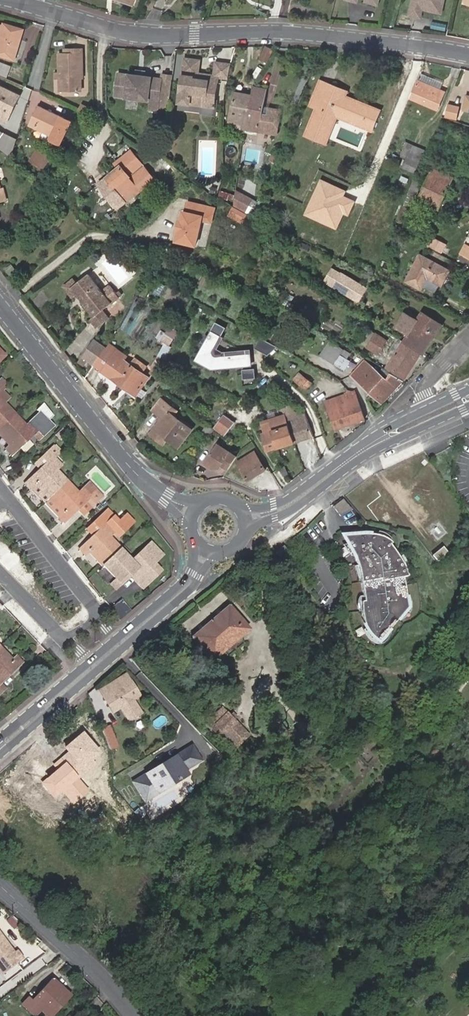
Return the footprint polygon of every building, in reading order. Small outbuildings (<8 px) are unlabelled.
[(445,0),(413,0),(410,14),(421,17),(423,8),(424,6),(443,10),(445,0)] [(25,29),(4,22),(2,29),(0,28),(0,56),(15,61),(25,29)] [(273,50),(266,47),(260,59),(267,63),(273,50)] [(74,56),(67,56),(60,56),(60,75),(57,75),(57,83),(60,83),(60,95),(80,94),(80,76),(83,76),(83,51),(74,51),(74,56)] [(215,81),(198,79),(198,75),(200,61),(185,60),(180,104),(212,108),(215,81)] [(218,63),(216,77),(228,78),(232,65),(218,63)] [(6,79),(10,69),(0,64),(0,77),(6,79)] [(158,92),(160,79),(159,79),(142,77),(143,75),(134,74),(133,75),(116,73),(113,97),(156,103),(156,105),(169,107),(171,94),(158,92)] [(171,94),(173,77),(160,75),(159,79),(160,79),(158,92),(171,94)] [(437,109),(445,92),(441,90),(430,85),(433,80),(422,75),(419,80),(412,98),(429,105),(437,109)] [(337,116),(339,112),(374,126),(380,111),(345,97),(347,91),(320,80),(314,96),(321,99),(317,108),(307,135),(327,143),(337,116)] [(433,80),(430,85),(441,90),(443,84),(433,80)] [(19,96),(0,87),(0,111),(1,112),(0,114),(0,119),(6,123),(19,96)] [(244,129),(258,131),(261,113),(266,90),(253,87),(251,95),(244,129)] [(244,129),(251,95),(235,92),(229,126),(244,129)] [(317,108),(321,99),(314,96),(310,106),(317,108)] [(448,105),(445,117),(457,119),(459,108),(448,105)] [(61,117),(40,107),(31,126),(59,140),(63,130),(67,121),(61,117)] [(261,113),(258,131),(276,134),(280,111),(268,108),(267,114),(261,113)] [(80,125),(84,118),(72,112),(69,119),(80,125)] [(374,126),(339,112),(337,116),(372,131),(374,126)] [(9,157),(15,139),(2,133),(0,132),(0,151),(9,157)] [(415,171),(424,151),(406,143),(401,156),(407,159),(403,166),(415,171)] [(42,169),(50,157),(39,148),(30,161),(42,169)] [(155,180),(131,151),(118,162),(111,154),(97,166),(103,174),(95,180),(118,209),(124,204),(125,207),(128,205),(126,203),(155,180)] [(55,160),(50,157),(42,169),(46,172),(55,160)] [(452,178),(432,168),(418,199),(438,208),(452,178)] [(348,190),(322,178),(305,214),(340,230),(355,198),(346,194),(348,190)] [(414,180),(397,221),(404,224),(422,183),(414,180)] [(246,212),(253,199),(237,190),(235,206),(246,212)] [(213,207),(187,201),(184,212),(181,211),(179,220),(178,219),(175,232),(176,233),(174,242),(195,246),(200,221),(210,223),(213,207)] [(445,243),(433,237),(429,244),(441,251),(445,243)] [(449,268),(420,253),(406,279),(421,287),(426,276),(441,283),(449,268)] [(9,265),(4,269),(9,278),(16,273),(9,265)] [(367,289),(341,273),(340,274),(333,269),(331,273),(338,278),(333,286),(359,301),(367,289)] [(333,286),(338,278),(331,273),(326,281),(333,286)] [(117,294),(111,286),(104,292),(90,274),(78,284),(73,288),(77,294),(80,297),(81,296),(85,301),(84,302),(96,317),(92,319),(99,328),(111,318),(105,311),(121,298),(124,296),(120,291),(117,294)] [(78,284),(74,279),(65,287),(73,297),(77,294),(73,288),(78,284)] [(422,353),(423,354),(441,324),(422,312),(418,319),(405,312),(395,328),(407,335),(404,342),(422,353)] [(161,315),(157,320),(167,327),(159,340),(167,345),(176,333),(172,330),(176,324),(161,315)] [(249,362),(248,349),(224,351),(219,348),(225,337),(212,330),(198,357),(214,366),(249,362)] [(378,355),(387,341),(376,334),(366,347),(378,355)] [(268,355),(278,346),(276,345),(263,338),(257,349),(268,355)] [(343,349),(331,341),(327,345),(320,356),(334,364),(339,355),(343,349)] [(422,353),(404,342),(388,367),(406,378),(422,353)] [(98,362),(105,352),(95,344),(86,357),(96,364),(97,362),(98,362)] [(105,371),(117,354),(108,347),(105,352),(98,362),(97,362),(96,364),(96,365),(105,371)] [(214,366),(198,357),(196,360),(213,369),(253,365),(252,349),(248,349),(249,362),(214,366)] [(343,349),(339,355),(349,362),(353,356),(343,349)] [(128,356),(119,350),(117,354),(125,360),(128,356)] [(149,376),(142,371),(146,366),(133,357),(129,362),(125,360),(117,354),(105,371),(113,377),(136,394),(149,376)] [(339,355),(334,364),(344,370),(349,362),(339,355)] [(382,401),(402,380),(391,373),(386,379),(371,365),(365,360),(352,375),(374,394),(382,401)] [(150,368),(147,373),(153,378),(157,372),(150,368)] [(257,378),(256,368),(250,368),(243,369),(244,379),(257,378)] [(306,377),(300,372),(293,379),(297,383),(300,380),(301,382),(306,377)] [(305,391),(312,383),(306,377),(301,382),(300,380),(297,383),(305,391)] [(14,414),(3,403),(8,398),(2,391),(7,385),(1,380),(0,381),(0,427),(14,414)] [(331,431),(365,419),(356,392),(321,403),(331,431)] [(285,397),(276,402),(287,414),(296,412),(285,397)] [(154,430),(155,430),(168,440),(179,447),(193,429),(174,415),(177,410),(162,399),(153,411),(163,418),(154,430)] [(295,442),(313,436),(304,409),(296,412),(287,414),(295,442)] [(216,427),(227,434),(237,419),(225,412),(216,427)] [(53,426),(40,413),(26,427),(14,414),(0,427),(0,430),(4,434),(1,437),(9,445),(6,449),(11,455),(33,434),(38,440),(53,426)] [(267,451),(295,442),(287,414),(270,419),(263,421),(266,429),(272,426),(273,431),(267,433),(263,434),(264,439),(263,439),(267,451)] [(212,430),(206,426),(202,431),(208,435),(212,430)] [(67,433),(62,428),(55,434),(60,440),(67,433)] [(168,440),(155,430),(151,435),(164,445),(168,440)] [(229,468),(238,456),(219,443),(206,461),(214,467),(222,466),(223,464),(229,468)] [(45,503),(67,482),(56,470),(61,465),(54,457),(60,452),(55,445),(43,456),(48,462),(41,470),(26,483),(45,503)] [(266,470),(255,452),(238,463),(248,481),(266,470)] [(48,462),(43,456),(35,464),(41,470),(48,462)] [(78,494),(67,482),(45,503),(63,523),(86,502),(91,507),(101,497),(88,484),(78,494)] [(343,500),(334,508),(342,517),(352,510),(343,500)] [(104,563),(119,548),(109,536),(113,532),(118,537),(133,522),(126,515),(119,521),(108,510),(93,524),(99,530),(93,536),(80,549),(85,555),(89,551),(96,559),(95,560),(100,566),(101,565),(103,564),(104,563)] [(99,530),(93,524),(87,530),(93,536),(99,530)] [(351,534),(343,535),(347,541),(351,549),(355,556),(357,560),(359,567),(361,574),(363,583),(364,591),(366,602),(362,603),(363,611),(363,616),(364,620),(365,624),(367,629),(370,633),(373,637),(378,641),(381,644),(409,609),(406,589),(404,579),(409,578),(407,573),(405,567),(401,561),(399,558),(390,545),(391,543),(383,537),(376,535),(371,534),(364,534),(351,534)] [(162,570),(155,563),(163,555),(151,541),(131,560),(120,547),(119,548),(104,563),(103,564),(116,578),(111,583),(116,589),(130,575),(138,568),(150,581),(162,570)] [(290,554),(283,546),(275,553),(282,561),(290,554)] [(443,548),(432,557),(437,562),(448,554),(443,548)] [(150,581),(138,568),(130,575),(143,588),(150,581)] [(248,629),(228,606),(191,638),(212,660),(248,629)] [(314,622),(307,613),(303,616),(310,625),(314,622)] [(21,663),(16,657),(12,661),(4,652),(1,655),(0,654),(0,683),(21,663)] [(140,696),(126,674),(99,691),(112,713),(120,708),(128,721),(141,714),(132,701),(140,696)] [(212,728),(227,713),(221,708),(206,723),(212,728)] [(249,736),(227,713),(212,728),(221,738),(225,734),(238,747),(249,736)] [(115,740),(110,727),(102,730),(102,731),(107,744),(115,741),(115,740)] [(117,747),(115,741),(107,744),(110,750),(117,747)] [(153,797),(188,775),(185,770),(201,761),(193,746),(134,782),(144,798),(151,793),(153,797)] [(32,811),(27,815),(37,828),(53,816),(55,820),(65,812),(59,806),(67,799),(66,798),(70,795),(71,791),(67,786),(63,786),(59,789),(58,788),(49,795),(45,791),(41,794),(45,798),(37,805),(35,802),(29,807),(32,811)] [(103,806),(109,812),(119,803),(113,797),(103,806)] [(0,934),(0,963),(7,972),(24,958),(17,950),(14,952),(0,934)] [(52,979),(31,1002),(28,998),(22,1005),(35,1015),(36,1015),(41,1010),(47,1015),(52,1015),(71,996),(52,979)]
